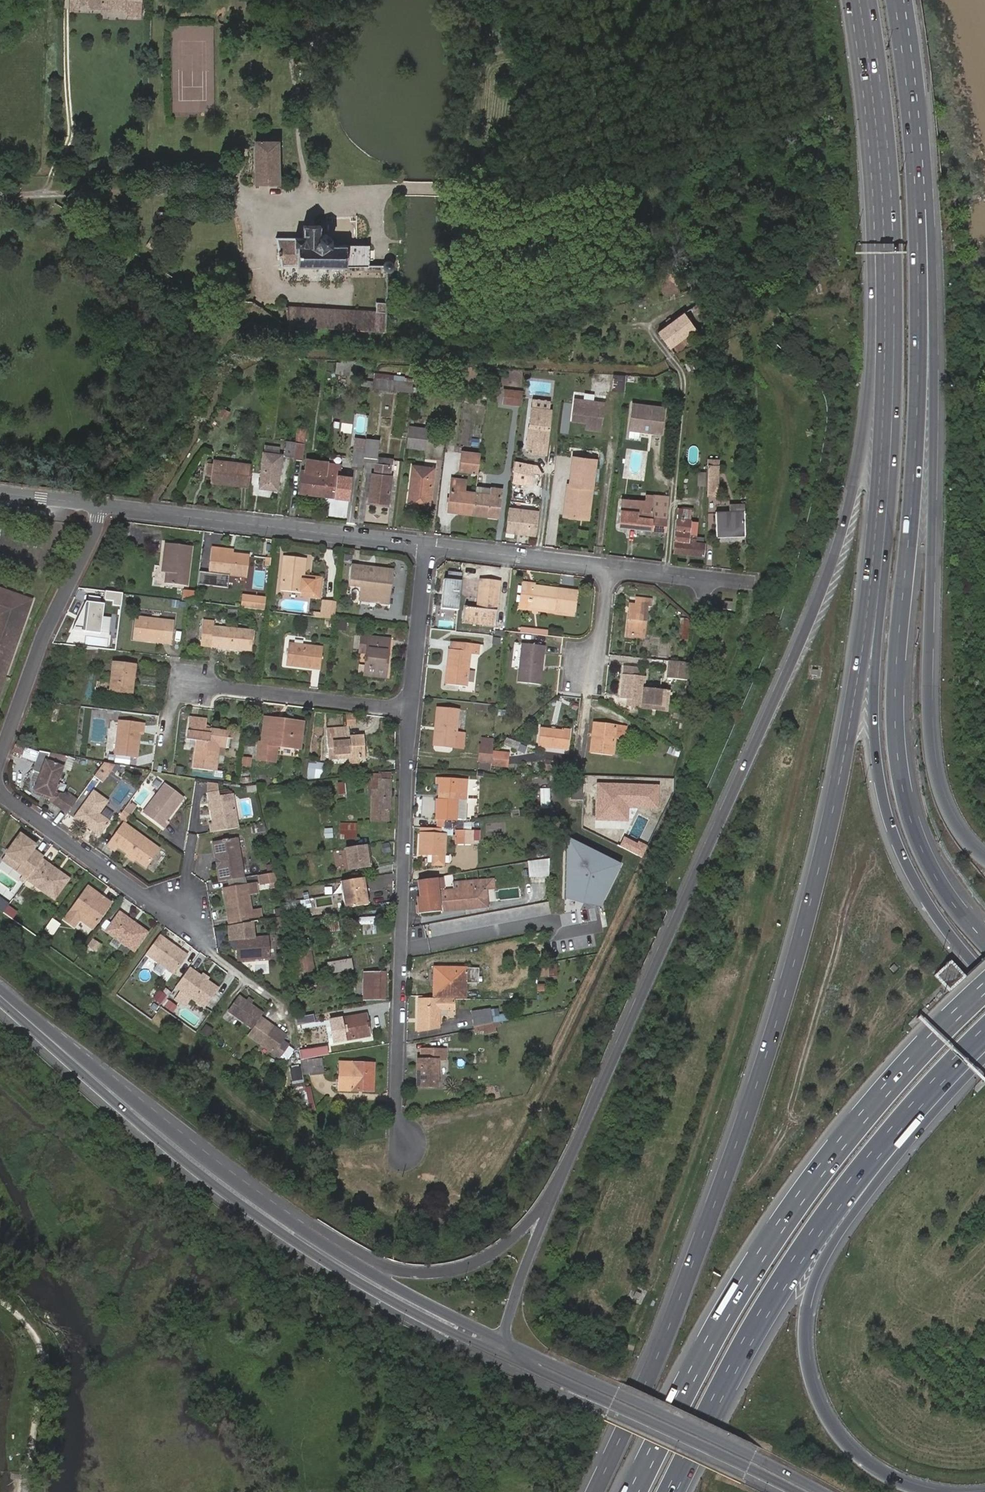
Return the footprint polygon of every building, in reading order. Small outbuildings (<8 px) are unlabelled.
[(142,0),(69,0),(69,9),(78,9),(78,5),(87,5),(87,8),(101,8),(101,10),(126,11),(126,18),(141,18),(142,0)] [(278,186),(277,144),(256,144),(255,186),(278,186)] [(279,266),(366,268),(366,265),(367,246),(330,245),(330,237),(325,234),(320,236),(320,225),(302,225),(302,236),(278,237),(279,260),(279,266)] [(392,270),(393,267),(393,265),(392,263),(390,261),(388,260),(386,261),(383,262),(382,263),(382,265),(382,267),(383,269),(383,270),(385,271),(388,272),(390,271),(392,270)] [(661,295),(678,292),(675,275),(658,278),(661,295)] [(376,312),(290,306),(289,326),(387,331),(388,304),(377,303),(376,312)] [(658,333),(667,346),(692,327),(709,315),(700,303),(682,315),(658,333)] [(413,394),(415,378),(375,373),(373,389),(413,394)] [(612,374),(611,390),(624,390),(625,375),(612,374)] [(487,388),(479,387),(478,399),(486,400),(487,388)] [(522,407),(524,391),(504,389),(502,405),(522,407)] [(602,401),(575,397),(572,418),(590,420),(589,425),(599,426),(602,401)] [(666,408),(633,404),(630,431),(663,436),(666,408)] [(546,455),(551,409),(530,407),(524,449),(530,449),(530,454),(546,455)] [(218,417),(226,420),(230,411),(221,408),(218,417)] [(409,426),(407,442),(426,445),(428,427),(409,426)] [(379,440),(367,438),(366,448),(365,454),(364,462),(377,464),(379,440)] [(296,450),(296,443),(286,441),(285,457),(295,458),(296,450)] [(295,458),(295,459),(302,460),(304,444),(296,443),(296,450),(295,458)] [(353,465),(364,466),(364,462),(365,454),(366,448),(355,447),(353,465)] [(478,462),(480,452),(462,451),(461,461),(461,469),(477,471),(478,462)] [(269,481),(280,483),(283,454),(265,452),(262,487),(269,488),(269,481)] [(598,459),(572,456),(568,485),(566,485),(561,518),(589,522),(598,459)] [(211,482),(248,488),(250,464),(213,459),(212,464),(209,463),(207,475),(211,476),(211,482)] [(329,462),(309,459),(308,470),(303,470),(301,492),(326,495),(328,473),(329,462)] [(343,463),(329,462),(328,473),(341,474),(343,463)] [(532,478),(534,465),(515,462),(514,475),(532,478)] [(391,465),(377,464),(376,473),(374,474),(371,500),(389,502),(392,475),(390,475),(391,465)] [(426,493),(431,494),(433,478),(429,477),(430,467),(415,465),(410,505),(425,507),(426,493)] [(718,495),(719,465),(709,465),(708,476),(708,482),(708,494),(718,495)] [(705,485),(705,471),(697,471),(697,484),(705,485)] [(328,473),(326,495),(353,498),(356,476),(341,474),(328,473)] [(472,513),(476,485),(472,484),(472,490),(461,489),(461,483),(451,482),(448,509),(472,513)] [(479,485),(476,485),(472,513),(498,516),(501,488),(491,487),(490,493),(479,491),(479,485)] [(665,531),(668,497),(645,494),(645,500),(622,498),(618,526),(665,531)] [(746,512),(745,505),(730,506),(730,513),(715,513),(716,536),(746,535),(746,512)] [(519,509),(509,508),(506,533),(518,535),(518,532),(535,534),(538,515),(518,513),(519,509)] [(692,508),(678,508),(674,552),(705,555),(706,542),(690,541),(692,508)] [(164,542),(160,573),(165,574),(164,583),(186,586),(191,545),(164,542)] [(249,555),(220,551),(221,548),(212,546),(208,572),(247,577),(249,555)] [(352,562),(353,549),(345,548),(343,561),(352,562)] [(280,589),(303,592),(303,596),(321,597),(323,576),(305,575),(307,558),(285,555),(280,589)] [(360,597),(392,601),(396,571),(351,566),(348,587),(361,588),(360,597)] [(482,581),(479,610),(471,609),(471,605),(465,604),(464,624),(496,626),(500,583),(482,581)] [(557,590),(522,586),(520,610),(571,615),(573,592),(562,591),(561,596),(557,596),(557,590)] [(21,617),(7,611),(13,597),(0,592),(0,671),(21,617)] [(123,594),(105,592),(104,600),(113,601),(113,606),(121,607),(123,594)] [(237,593),(236,605),(248,605),(249,593),(237,593)] [(27,603),(13,597),(7,611),(21,617),(27,603)] [(392,605),(392,601),(360,597),(359,601),(392,605)] [(648,638),(650,607),(656,608),(657,599),(640,598),(639,605),(632,604),(629,635),(648,638)] [(322,600),(321,616),(336,618),(338,602),(322,600)] [(734,603),(726,601),(725,610),(733,611),(734,603)] [(103,605),(86,603),(72,631),(100,634),(103,605)] [(175,623),(135,617),(132,639),(172,645),(175,623)] [(338,629),(345,630),(347,622),(340,620),(338,629)] [(690,642),(692,623),(684,622),(683,626),(680,627),(679,635),(683,635),(683,642),(690,642)] [(254,631),(214,627),(205,626),(203,647),(211,648),(252,653),(254,631)] [(548,630),(521,627),(520,632),(548,635),(548,630)] [(360,654),(367,655),(369,637),(362,637),(360,654)] [(369,637),(367,655),(365,675),(386,678),(389,649),(384,648),(385,639),(369,637)] [(450,647),(447,682),(468,684),(471,651),(481,652),(483,644),(456,641),(456,648),(450,647)] [(289,643),(286,665),(314,668),(321,669),(323,648),(315,647),(289,643)] [(541,686),(545,645),(521,643),(517,684),(541,686)] [(113,661),(109,692),(133,695),(137,664),(113,661)] [(688,664),(672,662),(670,678),(687,680),(688,664)] [(623,666),(619,699),(627,700),(626,707),(664,711),(667,692),(642,690),(644,678),(638,677),(639,668),(623,666)] [(60,721),(60,708),(50,708),(50,721),(60,721)] [(458,734),(460,713),(439,711),(435,746),(466,749),(467,736),(458,734)] [(348,727),(357,726),(356,714),(347,715),(348,727)] [(216,771),(219,745),(229,747),(232,731),(206,727),(207,719),(189,716),(186,740),(195,741),(191,768),(216,771)] [(257,760),(271,761),(273,744),(279,745),(280,745),(298,747),(300,747),(302,734),(298,734),(299,725),(278,722),(278,719),(266,717),(262,742),(260,742),(257,760)] [(302,734),(303,722),(278,719),(278,722),(299,725),(298,734),(302,734)] [(137,757),(140,734),(144,734),(146,724),(119,721),(116,755),(137,757)] [(626,726),(597,723),(596,735),(593,735),(591,754),(613,756),(615,739),(625,740),(626,726)] [(349,736),(348,727),(326,729),(328,757),(348,755),(349,764),(360,763),(359,754),(365,754),(364,735),(349,736)] [(562,732),(541,730),(540,748),(571,750),(573,730),(562,729),(562,732)] [(20,744),(12,741),(9,749),(17,752),(20,744)] [(494,754),(494,752),(494,745),(478,744),(477,761),(493,762),(494,754)] [(279,752),(297,755),(298,747),(280,745),(279,752)] [(41,774),(35,790),(42,792),(51,795),(52,792),(61,767),(45,762),(48,753),(37,751),(31,771),(41,774)] [(493,762),(493,766),(506,768),(508,755),(494,754),(493,762)] [(242,756),(241,767),(251,768),(252,757),(242,756)] [(308,762),(308,778),(323,778),(323,762),(308,762)] [(91,776),(99,782),(111,767),(99,765),(91,776)] [(391,820),(392,774),(370,773),(370,788),(374,788),(374,819),(391,820)] [(441,820),(440,828),(453,829),(464,829),(464,823),(464,820),(458,820),(458,800),(455,800),(455,794),(459,795),(460,787),(468,787),(468,779),(442,778),(442,784),(441,793),(447,794),(447,800),(439,799),(438,820),(441,820)] [(166,819),(175,808),(173,806),(176,803),(177,804),(183,796),(165,782),(142,812),(163,827),(168,821),(166,819)] [(120,804),(130,788),(122,784),(113,800),(120,804)] [(208,784),(207,795),(219,793),(219,785),(208,784)] [(540,810),(550,809),(549,788),(539,789),(540,810)] [(90,790),(70,817),(95,836),(106,821),(96,813),(105,801),(90,790)] [(41,794),(53,803),(58,796),(52,792),(51,795),(42,792),(41,794)] [(212,834),(237,829),(231,795),(220,797),(219,793),(207,795),(212,826),(211,826),(212,834)] [(65,795),(59,794),(58,796),(53,803),(67,814),(75,802),(65,795)] [(126,815),(132,807),(126,802),(120,810),(126,815)] [(122,821),(126,815),(120,810),(116,817),(122,821)] [(252,824),(253,832),(264,831),(263,823),(252,824)] [(339,823),(339,840),(357,840),(357,823),(339,823)] [(128,854),(135,859),(146,867),(159,849),(124,824),(108,846),(115,851),(117,847),(128,854)] [(324,839),(333,838),(332,828),(324,828),(324,839)] [(433,865),(445,865),(445,855),(446,834),(453,835),(454,846),(464,846),(464,843),(463,830),(463,829),(453,829),(440,828),(421,828),(420,855),(434,855),(433,865)] [(15,833),(0,854),(10,861),(5,868),(20,879),(21,878),(36,858),(37,856),(27,848),(30,844),(15,833)] [(601,907),(622,864),(565,837),(564,898),(582,904),(601,907)] [(220,881),(244,877),(237,839),(213,843),(220,881)] [(366,844),(347,847),(351,869),(369,867),(366,844)] [(0,854),(0,864),(5,868),(10,861),(0,854)] [(36,858),(21,878),(48,898),(63,877),(36,858)] [(528,861),(528,879),(548,879),(548,860),(528,861)] [(258,875),(259,883),(275,880),(273,873),(258,875)] [(444,876),(421,881),(422,897),(440,895),(439,890),(444,889),(444,876)] [(365,877),(342,880),(347,907),(369,903),(365,877)] [(457,891),(443,892),(444,912),(460,911),(460,909),(479,907),(478,892),(488,891),(487,890),(487,881),(476,882),(477,889),(457,891)] [(476,882),(456,883),(457,891),(477,889),(476,882)] [(228,915),(225,916),(227,925),(228,924),(250,921),(252,920),(246,884),(221,888),(223,905),(226,904),(228,915)] [(79,929),(86,934),(104,909),(91,900),(97,892),(87,885),(63,917),(76,927),(78,925),(80,927),(79,929)] [(489,906),(488,891),(478,892),(479,907),(489,906)] [(440,895),(422,897),(419,897),(421,913),(441,911),(440,895)] [(146,935),(117,913),(103,932),(132,953),(146,935)] [(361,917),(361,935),(376,935),(376,917),(361,917)] [(250,921),(228,924),(229,939),(234,939),(252,937),(250,921)] [(252,937),(234,939),(237,960),(268,956),(266,935),(252,937)] [(183,956),(156,936),(143,954),(170,974),(183,956)] [(296,979),(301,978),(300,973),(313,970),(307,937),(297,939),(299,951),(291,952),(296,979)] [(93,940),(88,947),(96,953),(101,945),(93,940)] [(329,975),(353,970),(351,958),(326,963),(329,975)] [(950,960),(934,976),(949,992),(965,976),(950,960)] [(539,977),(547,977),(548,965),(539,965),(539,977)] [(482,982),(481,966),(439,967),(440,985),(436,986),(437,997),(467,994),(468,983),(482,982)] [(199,977),(187,968),(173,987),(202,1008),(215,989),(204,980),(199,977)] [(384,972),(365,972),(365,999),(384,999),(384,972)] [(301,990),(316,989),(315,981),(300,982),(301,990)] [(148,1000),(174,1011),(177,1005),(166,1000),(169,993),(153,987),(148,1000)] [(261,1016),(238,998),(227,1013),(250,1031),(258,1020),(261,1016)] [(422,1031),(439,1027),(440,1011),(453,1009),(453,1000),(438,1000),(422,1001),(422,1031)] [(472,1013),(474,1027),(496,1023),(495,1010),(472,1013)] [(343,1039),(367,1035),(363,1011),(339,1015),(343,1039)] [(271,1030),(258,1020),(250,1031),(246,1037),(276,1060),(285,1048),(279,1044),(283,1039),(274,1032),(273,1034),(270,1031),(271,1030)] [(208,1038),(214,1030),(205,1024),(199,1033),(208,1038)] [(311,1024),(298,1026),(300,1043),(313,1041),(311,1024)] [(328,1055),(327,1047),(302,1052),(303,1059),(328,1055)] [(437,1084),(438,1059),(445,1059),(445,1048),(422,1048),(422,1057),(418,1057),(417,1083),(437,1084)] [(375,1060),(339,1060),(339,1089),(375,1090),(375,1060)] [(302,1065),(305,1076),(325,1075),(325,1064),(302,1065)] [(302,1080),(300,1065),(289,1067),(291,1082),(302,1080)] [(299,1083),(292,1085),(294,1094),(301,1092),(299,1083)]
